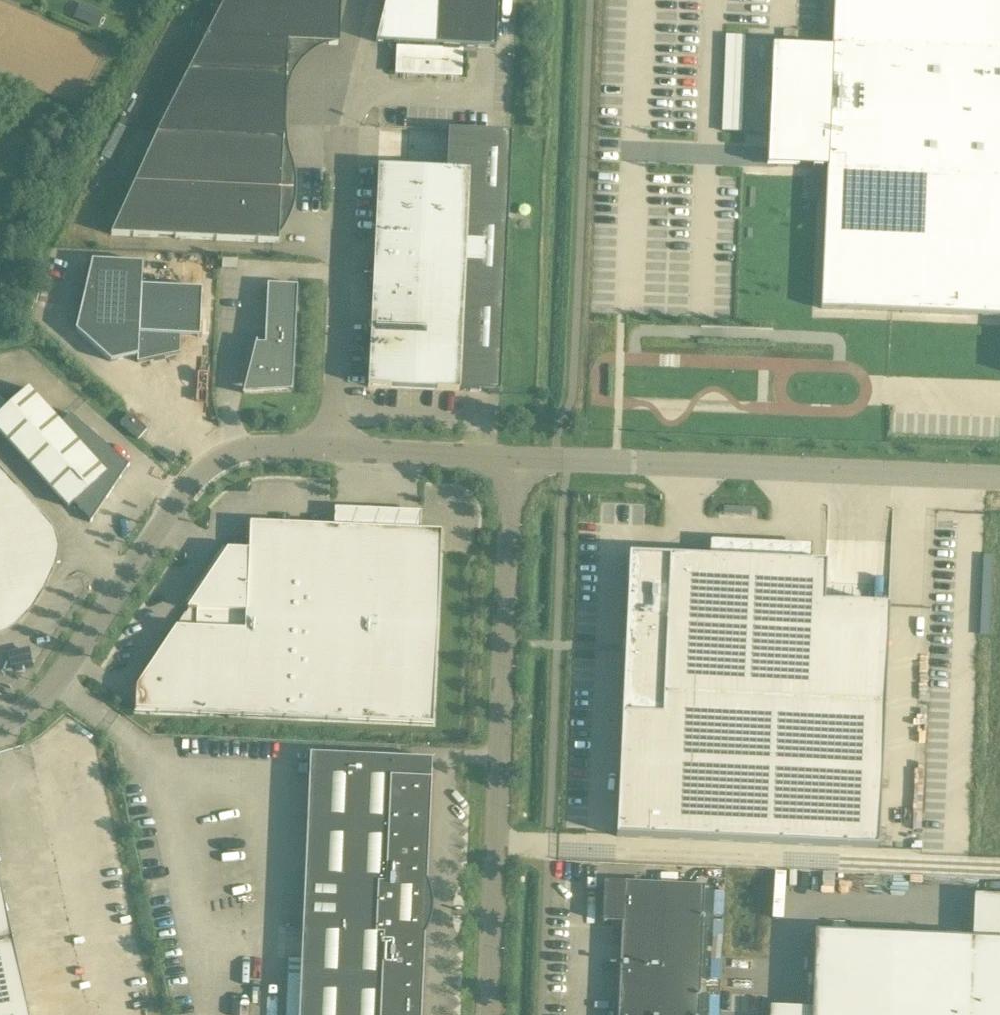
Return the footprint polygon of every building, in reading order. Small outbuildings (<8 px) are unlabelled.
[(206,40),(287,43),(338,46),(340,0),(226,0),(206,40)] [(375,43),(423,45),(423,49),(398,49),(397,73),(433,75),(436,0),(385,0),(375,43)] [(433,75),(458,76),(459,51),(451,51),(451,47),(495,49),(497,0),(436,0),(433,75)] [(827,170),(821,310),(999,318),(999,0),(835,0),(832,51),(772,48),(767,168),(827,170)] [(105,14),(80,3),(73,18),(98,29),(105,14)] [(287,43),(206,40),(190,71),(286,76),(287,43)] [(158,135),(113,236),(278,244),(279,213),(290,213),(292,171),(281,171),(282,139),(286,76),(190,71),(158,135)] [(376,166),(371,277),(502,282),(508,133),(443,131),(440,171),(376,166)] [(137,356),(140,287),(141,264),(91,262),(76,331),(110,362),(137,356)] [(502,285),(371,277),(367,388),(497,394),(502,285)] [(257,343),(255,342),(242,394),(244,394),(244,392),(253,392),(292,390),(297,287),(267,285),(264,342),(264,345),(257,345),(257,343)] [(140,287),(137,356),(137,363),(179,354),(180,337),(199,338),(201,290),(140,287)] [(28,390),(0,415),(0,435),(67,509),(73,503),(90,522),(127,467),(69,417),(60,425),(28,390)] [(128,414),(119,424),(137,440),(146,430),(128,414)] [(3,624),(9,621),(18,614),(27,606),(34,597),(44,582),(53,566),(55,561),(56,557),(56,552),(56,547),(56,542),(55,537),(53,532),(50,527),(0,472),(0,624),(3,624)] [(135,688),(134,712),(432,725),(441,532),(249,524),(248,552),(227,551),(187,611),(196,611),(195,629),(175,628),(135,688)] [(624,656),(616,837),(878,849),(888,607),(824,604),(825,564),(810,563),(709,559),(628,555),(625,641),(624,656)] [(431,761),(309,756),(298,1014),(420,1014),(431,761)] [(704,887),(603,883),(602,923),(621,923),(617,1014),(698,1014),(704,887)] [(814,932),(811,1014),(999,1014),(999,940),(814,932)]
